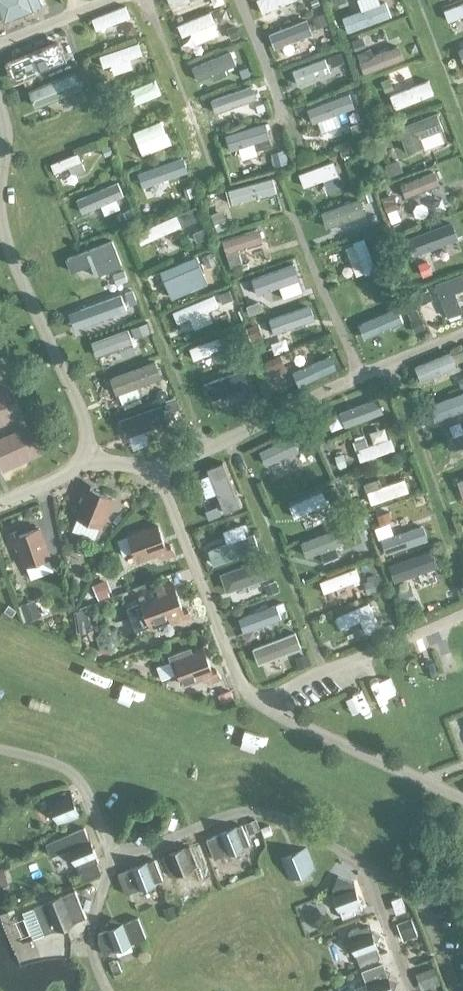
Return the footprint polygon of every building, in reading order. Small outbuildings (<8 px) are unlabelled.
[(5,20),(42,6),(40,0),(0,0),(0,7),(5,20)] [(288,10),(284,0),(246,0),(252,14),(263,9),(268,19),(288,10)] [(375,1),(354,7),(360,27),(381,21),(375,1)] [(445,9),(449,20),(462,15),(462,2),(445,9)] [(89,29),(125,19),(121,6),(85,15),(89,29)] [(210,11),(178,24),(183,35),(193,31),(197,40),(217,32),(213,23),(215,22),(210,11)] [(322,13),(313,17),(316,25),(326,21),(322,13)] [(270,47),(309,33),(303,17),(264,32),(270,47)] [(127,36),(137,33),(134,24),(124,28),(127,36)] [(236,24),(228,27),(232,38),(240,34),(236,24)] [(61,37),(8,60),(16,79),(69,56),(61,37)] [(364,37),(353,41),(357,52),(368,48),(364,37)] [(138,42),(100,55),(104,66),(112,63),(116,74),(134,68),(130,57),(142,53),(138,42)] [(365,75),(405,59),(399,44),(374,54),(371,47),(357,52),(361,61),(360,61),(365,75)] [(191,81),(229,64),(223,49),(185,66),(191,81)] [(339,51),(329,55),(333,66),(344,62),(339,51)] [(283,84),(330,66),(324,52),(278,71),(283,84)] [(247,65),(239,68),(243,77),(251,74),(247,65)] [(149,78),(120,90),(127,105),(155,93),(149,78)] [(390,78),(381,82),(385,91),(394,87),(390,78)] [(390,107),(429,93),(424,78),(384,93),(390,107)] [(210,96),(215,111),(251,99),(246,84),(210,96)] [(83,89),(73,93),(76,101),(86,98),(83,89)] [(316,127),(344,117),(336,93),(294,108),(299,122),(313,117),(316,127)] [(264,103),(256,106),(258,112),(265,109),(264,103)] [(438,113),(399,127),(408,153),(424,147),(421,138),(441,130),(444,129),(438,113)] [(136,155),(165,143),(156,119),(126,131),(136,155)] [(119,121),(110,125),(113,133),(123,129),(119,121)] [(265,122),(226,134),(231,148),(257,140),(259,148),(272,144),(265,122)] [(345,158),(355,155),(350,142),(341,145),(345,158)] [(110,145),(102,148),(105,156),(113,152),(110,145)] [(276,166),(288,163),(286,150),(273,153),(276,166)] [(78,153),(52,163),(55,172),(70,166),(74,174),(85,169),(82,161),(81,161),(78,153)] [(134,168),(139,182),(178,168),(172,154),(134,168)] [(399,158),(387,163),(391,174),(403,169),(399,158)] [(303,199),(339,186),(329,159),(293,172),(303,199)] [(433,171),(393,182),(397,197),(437,187),(433,171)] [(229,211),(271,201),(268,186),(225,196),(229,211)] [(193,187),(183,191),(187,201),(196,197),(193,187)] [(370,192),(362,195),(365,202),(373,200),(370,192)] [(398,206),(393,192),(382,196),(387,210),(398,206)] [(355,200),(318,208),(322,223),(358,215),(355,200)] [(128,208),(119,210),(122,219),(131,216),(128,208)] [(223,211),(213,215),(218,228),(228,224),(223,211)] [(198,240),(209,235),(206,227),(194,232),(198,240)] [(258,228),(222,239),(231,267),(242,263),(238,250),(261,242),(258,228)] [(375,232),(368,235),(371,242),(378,240),(375,232)] [(348,264),(366,257),(359,239),(341,246),(348,264)] [(112,240),(68,257),(72,269),(91,262),(96,275),(122,265),(112,240)] [(212,253),(204,257),(207,266),(216,263),(212,253)] [(192,258),(163,270),(168,284),(185,277),(189,288),(207,281),(202,269),(196,256),(192,258)] [(425,261),(419,263),(424,275),(433,272),(428,260),(425,261)] [(124,268),(113,272),(116,281),(127,277),(124,268)] [(436,284),(449,318),(462,313),(462,310),(456,292),(462,290),(462,274),(436,284)] [(223,302),(233,298),(230,289),(219,293),(223,302)] [(419,293),(421,299),(431,295),(429,289),(419,293)] [(132,290),(125,293),(130,306),(137,303),(132,290)] [(109,313),(103,291),(77,298),(83,320),(109,313)] [(167,323),(214,309),(210,296),(163,310),(167,323)] [(260,302),(248,306),(250,315),(263,311),(260,302)] [(394,310),(356,328),(361,339),(399,321),(394,310)] [(416,330),(426,326),(421,316),(412,320),(416,330)] [(136,335),(151,330),(147,320),(133,325),(136,335)] [(279,347),(313,334),(308,320),(273,333),(279,347)] [(251,337),(263,333),(258,321),(246,325),(251,337)] [(129,329),(93,342),(98,355),(121,347),(124,354),(135,350),(132,342),(134,342),(129,329)] [(218,332),(182,343),(187,358),(223,346),(218,332)] [(453,353),(456,360),(462,357),(462,350),(462,349),(453,353)] [(285,365),(280,352),(264,359),(270,372),(285,365)] [(326,354),(292,369),(298,383),(333,368),(326,354)] [(451,356),(413,371),(417,381),(455,366),(451,356)] [(153,358),(105,378),(111,394),(160,374),(153,358)] [(239,359),(232,361),(234,368),(241,366),(239,359)] [(217,400),(215,395),(246,383),(240,368),(199,383),(206,404),(217,400)] [(162,389),(158,391),(157,394),(157,398),(159,401),(167,398),(168,395),(166,391),(162,389)] [(462,408),(462,391),(425,400),(428,415),(462,408)] [(257,392),(246,396),(249,405),(261,401),(257,392)] [(171,407),(179,404),(176,395),(167,399),(171,407)] [(122,427),(154,417),(149,404),(118,414),(122,427)] [(314,418),(317,426),(326,422),(323,414),(314,418)] [(297,441),(306,437),(303,431),(294,435),(297,441)] [(442,440),(447,453),(462,447),(462,433),(442,440)] [(365,438),(353,443),(356,450),(368,446),(365,438)] [(5,445),(11,462),(21,458),(15,442),(5,445)] [(259,457),(265,470),(295,456),(289,443),(259,457)] [(345,454),(337,457),(339,465),(347,463),(345,454)] [(223,460),(207,466),(224,509),(240,502),(223,460)] [(345,479),(347,486),(354,484),(352,476),(345,479)] [(380,478),(364,482),(372,502),(409,491),(405,477),(382,484),(380,478)] [(78,517),(72,531),(94,540),(100,526),(101,526),(102,525),(113,497),(92,489),(94,484),(84,480),(80,492),(86,495),(77,516),(78,517)] [(332,502),(341,498),(335,483),(326,487),(332,502)] [(291,516),(324,505),(320,491),(286,502),(291,516)] [(129,535),(118,540),(123,555),(134,551),(137,560),(160,552),(162,558),(173,554),(170,544),(166,546),(158,525),(129,535)] [(373,528),(375,535),(383,532),(380,526),(373,528)] [(17,530),(8,534),(12,545),(18,543),(26,565),(27,565),(32,580),(54,572),(50,556),(51,556),(40,527),(19,535),(17,530)] [(349,527),(341,530),(345,542),(354,539),(349,527)] [(337,528),(303,541),(308,555),(320,550),(324,560),(341,554),(337,544),(342,542),(337,528)] [(416,577),(416,579),(437,578),(435,553),(390,556),(391,579),(416,577)] [(259,581),(255,569),(221,579),(225,591),(259,581)] [(372,591),(383,587),(379,575),(368,580),(372,591)] [(189,607),(185,609),(173,578),(142,590),(146,598),(141,600),(141,602),(127,608),(136,630),(150,625),(152,629),(178,618),(180,623),(193,618),(189,607)] [(269,594),(279,590),(275,580),(265,583),(269,594)] [(97,598),(112,592),(108,581),(93,586),(97,598)] [(325,600),(357,596),(355,582),(323,586),(325,600)] [(414,597),(410,586),(399,590),(403,601),(414,597)] [(244,620),(261,613),(265,622),(276,617),(268,596),(239,608),(244,620)] [(388,598),(380,601),(385,614),(393,610),(388,598)] [(28,620),(40,615),(34,599),(22,603),(28,620)] [(335,628),(358,620),(362,630),(374,625),(366,602),(330,615),(335,628)] [(7,604),(4,610),(12,615),(15,609),(7,604)] [(79,611),(82,635),(87,633),(93,631),(86,609),(79,611)] [(87,633),(90,642),(97,640),(93,631),(87,633)] [(257,660),(299,646),(294,631),(252,644),(257,660)] [(220,677),(217,668),(212,669),(204,648),(193,652),(191,647),(169,655),(176,675),(180,673),(184,683),(206,675),(208,681),(220,677)] [(422,677),(435,671),(425,649),(412,655),(422,677)] [(298,667),(310,663),(307,652),(295,656),(298,667)] [(357,674),(345,677),(351,702),(363,699),(357,674)] [(220,694),(223,703),(234,699),(231,690),(220,694)] [(59,826),(82,817),(71,790),(48,799),(59,826)] [(255,819),(246,822),(250,833),(259,830),(255,819)] [(223,855),(224,856),(251,846),(242,823),(215,834),(215,835),(206,839),(214,859),(223,855)] [(273,833),(270,824),(262,827),(265,835),(273,833)] [(89,834),(87,834),(84,827),(46,843),(51,855),(68,848),(78,870),(100,861),(89,834)] [(163,855),(172,877),(199,866),(190,844),(163,855)] [(307,847),(280,858),(289,880),(316,869),(307,847)] [(162,881),(161,880),(163,879),(155,859),(153,860),(153,858),(126,869),(126,871),(118,874),(126,894),(134,890),(135,892),(162,881)] [(353,881),(331,889),(341,916),(364,908),(353,881)] [(80,922),(79,920),(83,906),(74,903),(72,904),(68,892),(41,903),(41,904),(22,912),(33,938),(52,931),(53,933),(80,922)] [(394,899),(397,908),(405,905),(402,896),(394,899)] [(110,952),(111,953),(138,942),(137,941),(147,937),(139,917),(129,921),(129,920),(118,924),(116,920),(107,924),(109,928),(102,931),(99,933),(98,941),(104,954),(110,952)] [(415,933),(411,922),(402,925),(407,937),(415,933)] [(348,933),(361,967),(378,960),(381,956),(369,925),(362,928),(358,926),(350,929),(348,933)] [(122,970),(118,959),(110,962),(114,973),(122,970)] [(353,980),(357,990),(393,990),(398,981),(388,976),(383,964),(362,971),(364,976),(353,980)] [(437,980),(434,970),(420,975),(424,985),(437,980)]
